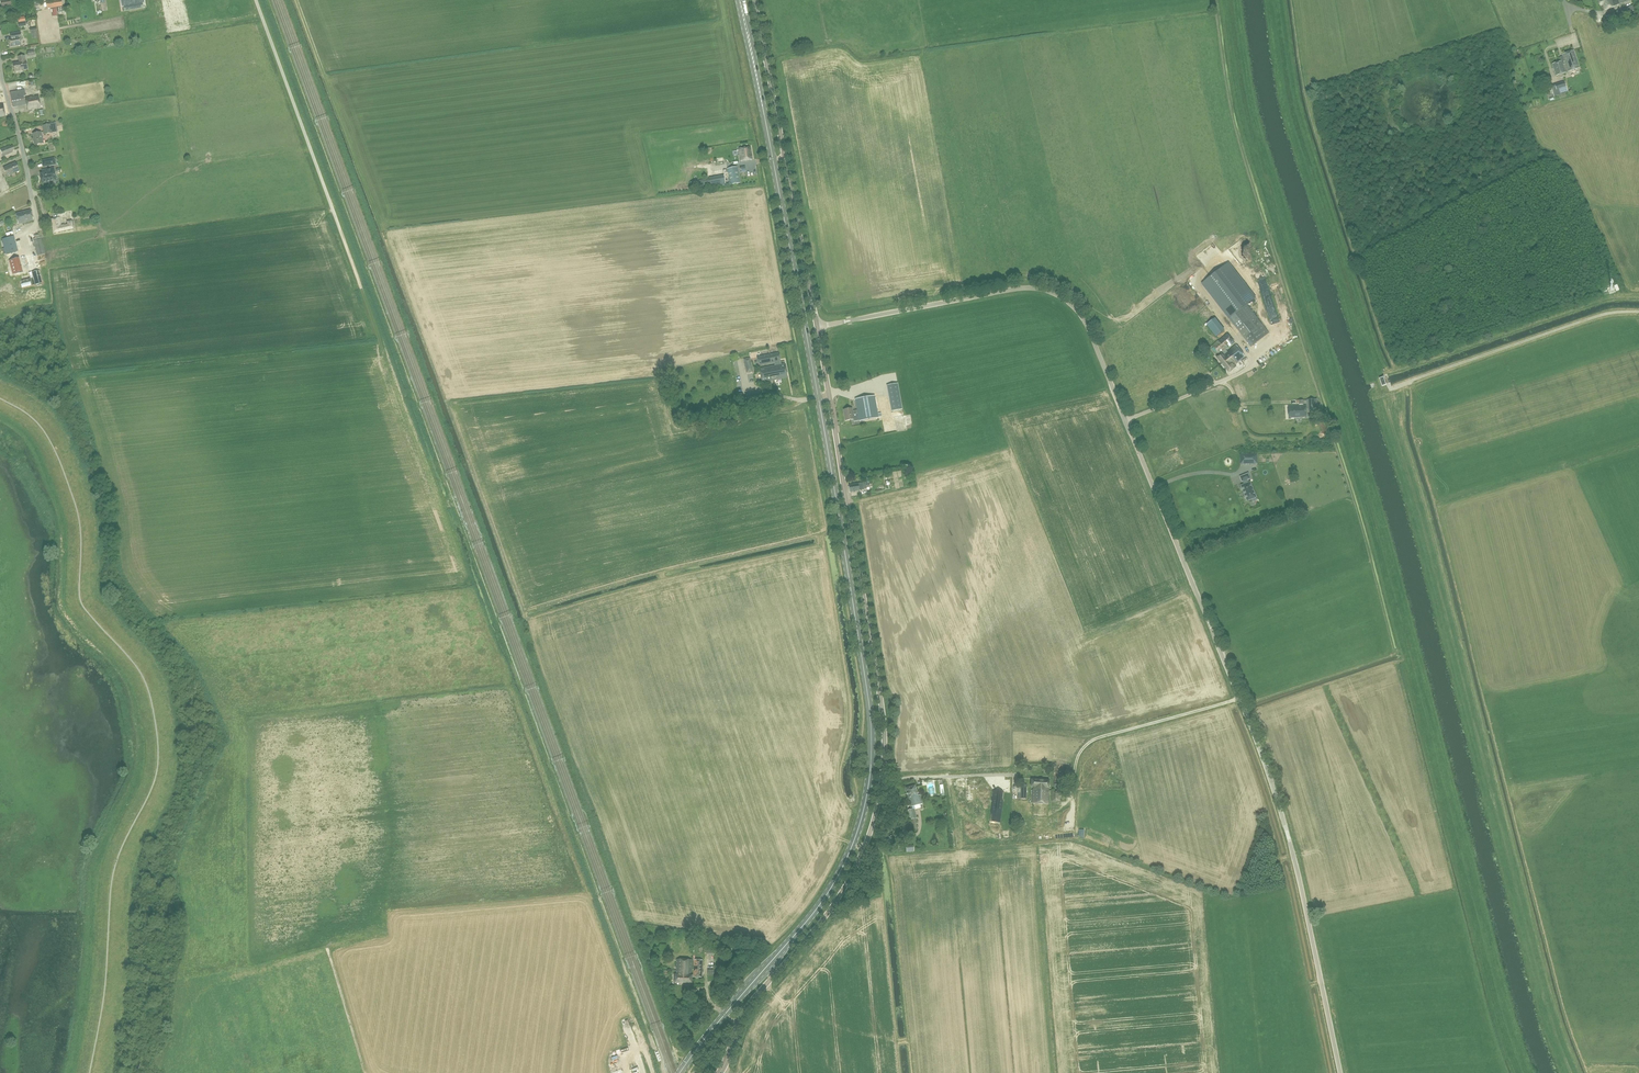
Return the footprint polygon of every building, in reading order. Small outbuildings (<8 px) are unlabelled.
[(47,9),(57,7),(55,0),(46,2),(47,9)] [(1615,6),(1630,0),(1598,0),(1600,5),(1603,4),(1605,9),(1614,6),(1615,6)] [(1633,5),(1615,12),(1619,22),(1637,16),(1633,5)] [(1611,19),(1616,17),(1614,11),(1605,15),(1607,20),(1611,19)] [(10,48),(21,45),(20,40),(22,40),(21,32),(10,33),(10,35),(10,36),(10,38),(8,38),(10,48)] [(1579,68),(1574,51),(1562,54),(1563,58),(1561,59),(1562,61),(1552,64),(1556,76),(1566,73),(1563,63),(1565,62),(1568,72),(1579,68)] [(14,72),(27,69),(26,61),(25,61),(24,55),(18,57),(19,62),(13,63),(14,72)] [(1565,81),(1557,83),(1550,85),(1554,96),(1568,92),(1565,81)] [(25,96),(24,89),(10,92),(11,99),(25,96)] [(28,110),(40,108),(38,95),(25,98),(28,110)] [(54,123),(50,124),(42,125),(44,135),(52,133),(51,129),(55,128),(54,123)] [(34,145),(43,143),(41,132),(33,134),(34,140),(33,141),(34,145)] [(10,145),(0,149),(3,156),(12,152),(12,151),(14,150),(12,146),(10,147),(10,145)] [(739,148),(741,161),(752,159),(750,147),(739,148)] [(54,158),(45,160),(46,166),(55,164),(54,158)] [(7,176),(19,171),(15,162),(3,168),(7,176)] [(740,183),(737,167),(727,169),(730,185),(740,183)] [(54,168),(47,169),(47,173),(40,174),(42,183),(50,182),(50,181),(54,180),(53,175),(55,175),(54,168)] [(37,175),(31,177),(33,185),(39,184),(37,175)] [(18,224),(33,220),(30,210),(16,214),(18,224)] [(51,219),(54,233),(73,229),(71,220),(67,222),(67,224),(61,226),(59,217),(51,219)] [(45,262),(36,230),(25,233),(34,265),(45,262)] [(16,251),(12,236),(4,238),(6,246),(3,247),(5,254),(16,251)] [(21,271),(17,258),(9,260),(12,268),(13,268),(14,273),(21,271)] [(1228,264),(1202,284),(1244,338),(1262,324),(1248,305),(1255,299),(1228,264)] [(1209,326),(1217,318),(1212,313),(1203,321),(1209,326)] [(1214,331),(1221,323),(1217,320),(1210,327),(1214,331)] [(1217,333),(1225,330),(1223,325),(1215,329),(1217,333)] [(1217,357),(1217,358),(1227,350),(1226,349),(1234,342),(1226,333),(1212,345),(1219,355),(1217,357)] [(1227,350),(1217,358),(1229,372),(1232,370),(1235,373),(1238,370),(1234,364),(1245,356),(1236,345),(1227,351),(1227,350)] [(787,377),(785,364),(781,365),(779,353),(757,357),(759,366),(776,362),(777,365),(760,369),(762,382),(787,377)] [(743,359),(743,360),(746,373),(753,372),(750,358),(743,359)] [(887,385),(891,411),(902,409),(898,383),(887,385)] [(874,396),(855,400),(857,410),(859,420),(859,421),(878,418),(874,396)] [(1316,399),(1308,400),(1309,410),(1316,410),(1316,399)] [(1306,406),(1288,406),(1289,418),(1306,417),(1306,406)] [(854,421),(859,420),(857,410),(852,411),(852,408),(843,410),(845,420),(854,419),(854,421)] [(879,428),(882,434),(892,429),(890,424),(879,428)] [(1257,454),(1245,455),(1245,464),(1257,463),(1257,454)] [(1264,478),(1266,471),(1258,468),(1255,476),(1264,478)] [(1269,478),(1280,479),(1281,470),(1271,468),(1269,478)] [(868,477),(864,478),(865,486),(870,485),(869,479),(879,477),(879,473),(868,475),(868,477)] [(1248,473),(1240,477),(1242,482),(1243,481),(1247,480),(1250,478),(1248,473)] [(1244,484),(1241,486),(1247,501),(1256,497),(1250,482),(1248,483),(1247,480),(1243,481),(1244,484)] [(1281,492),(1293,493),(1294,481),(1281,481),(1281,492)] [(863,482),(849,485),(850,492),(864,490),(863,482)] [(1030,786),(1030,790),(1032,790),(1032,792),(1033,792),(1033,803),(1048,803),(1048,788),(1049,780),(1031,779),(1031,786),(1030,786)] [(1008,780),(995,781),(995,789),(1008,789),(1008,780)] [(915,785),(905,788),(908,798),(911,806),(922,803),(920,795),(918,796),(915,785)] [(1001,792),(993,791),(992,799),(993,799),(991,814),(996,814),(995,818),(1000,818),(1002,800),(1000,799),(1001,792)] [(1052,791),(1052,802),(1060,802),(1060,791),(1052,791)] [(906,811),(912,831),(918,829),(915,818),(917,818),(914,808),(906,811)] [(659,952),(665,952),(666,945),(660,944),(660,945),(659,950),(655,951),(655,957),(659,958),(659,952)] [(691,960),(677,959),(676,974),(675,974),(675,982),(692,983),(692,977),(702,977),(702,960),(694,960),(694,975),(691,975),(691,960)]
